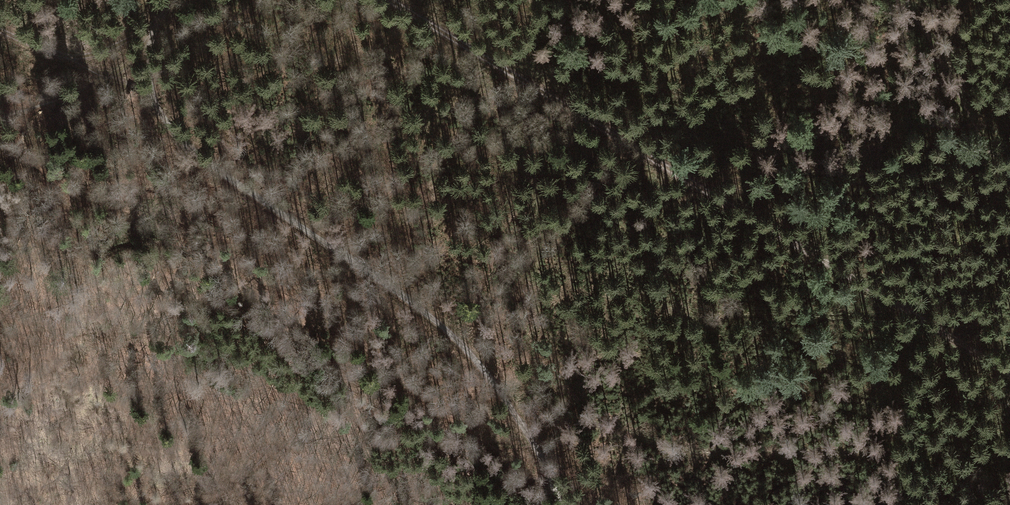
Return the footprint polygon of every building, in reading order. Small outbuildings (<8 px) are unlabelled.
[(139,94),(130,90),(127,98),(136,102),(139,94)]
